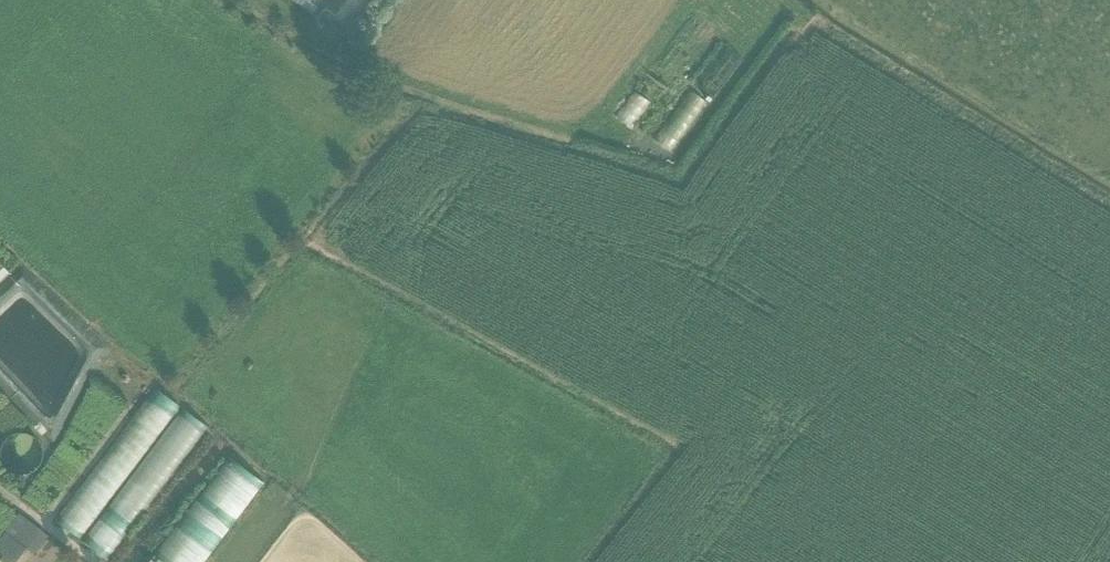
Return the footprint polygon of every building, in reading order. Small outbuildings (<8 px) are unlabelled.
[(316,19),(325,7),(330,0),(291,0),(316,19)] [(668,135),(682,147),(722,103),(708,91),(668,135)] [(10,273),(0,262),(0,282),(10,273)] [(70,511),(123,551),(218,426),(166,386),(70,511)] [(276,486),(242,460),(212,498),(214,499),(194,525),(189,521),(167,548),(184,561),(216,561),(276,486)] [(0,538),(0,552),(12,561),(17,561),(27,549),(41,530),(19,513),(0,538)]
